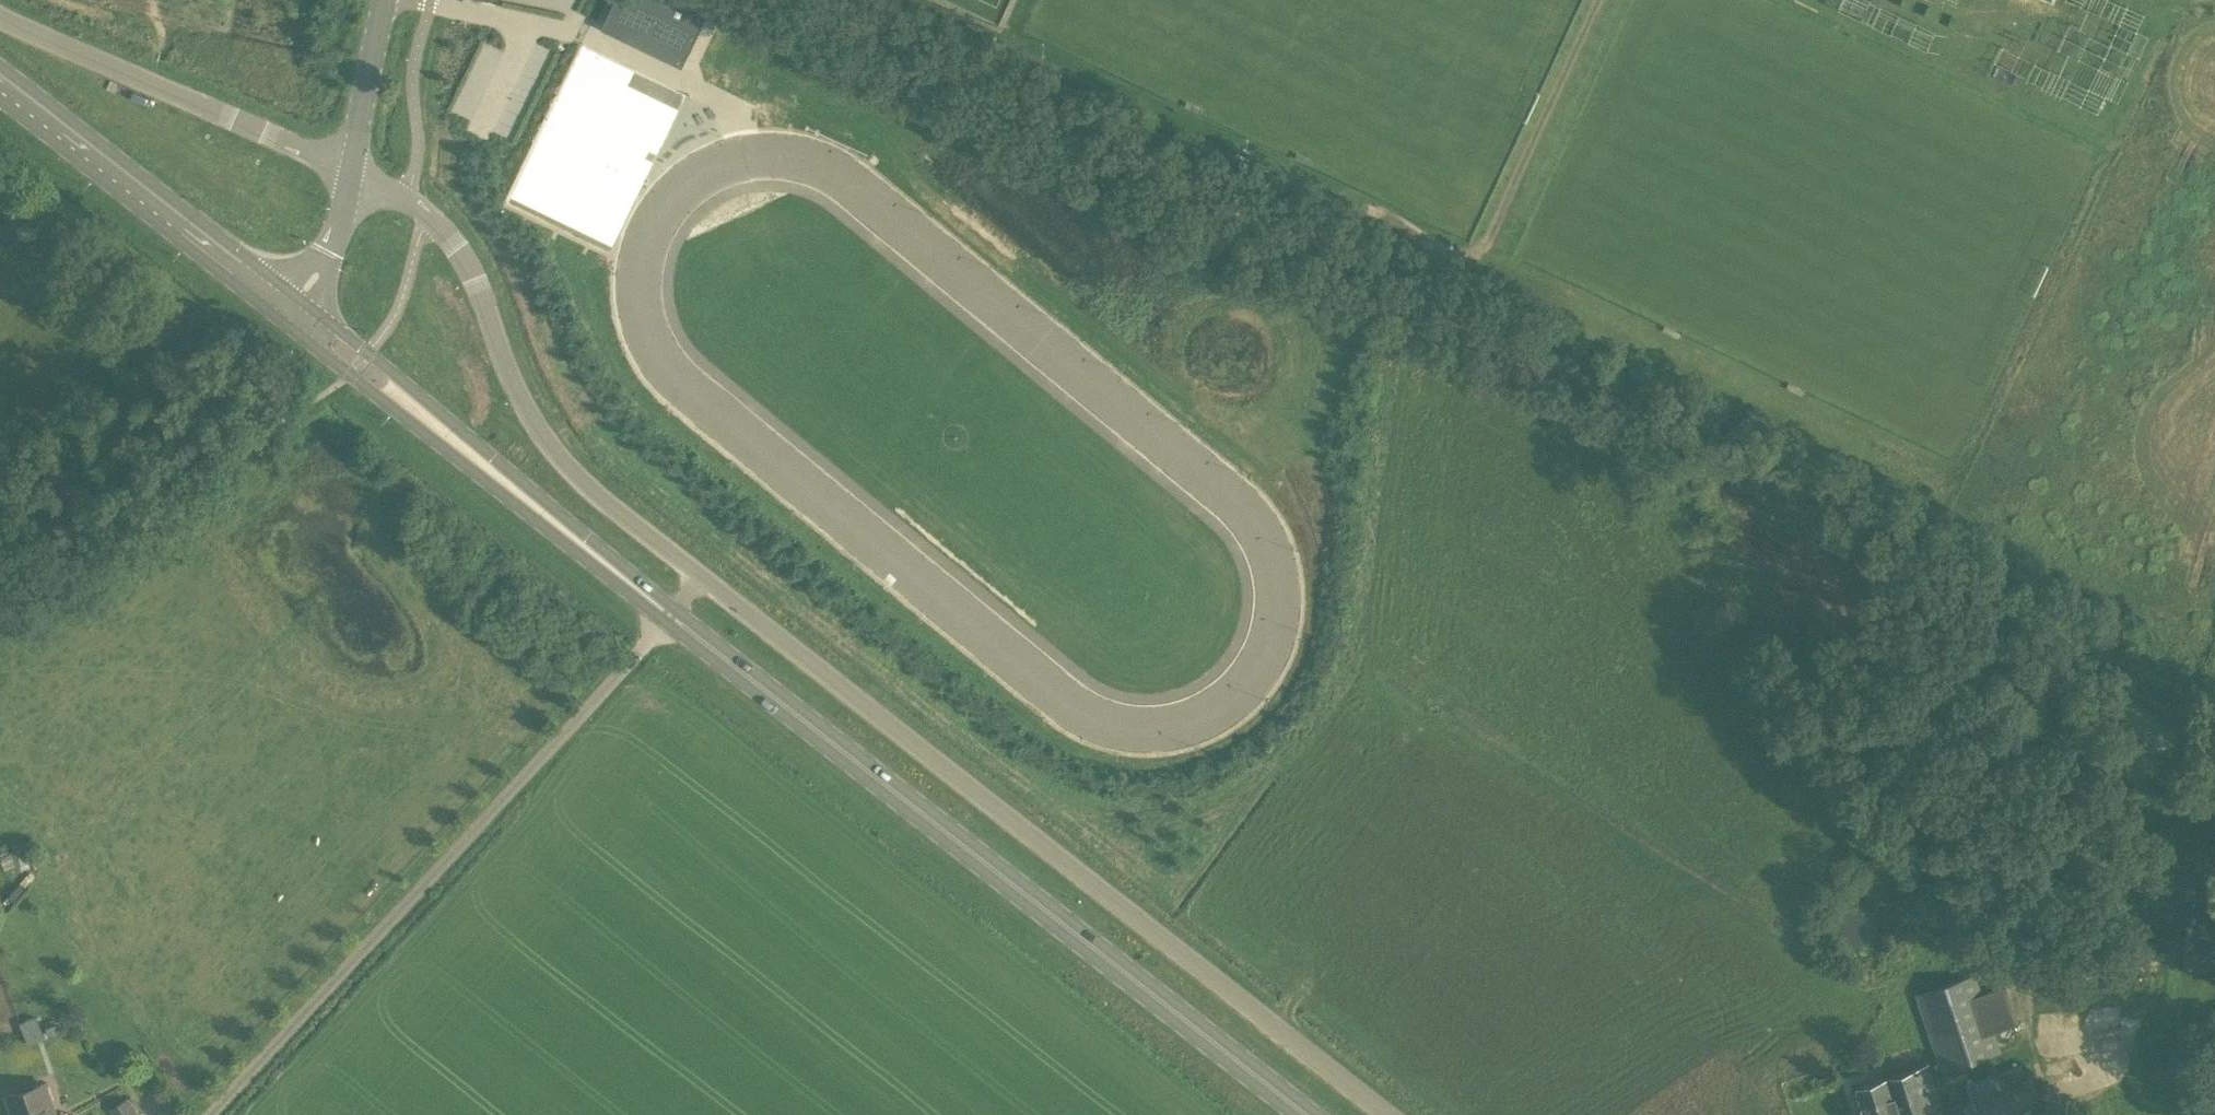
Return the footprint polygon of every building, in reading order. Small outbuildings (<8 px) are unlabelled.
[(604,22),(685,61),(709,12),(684,0),(614,0),(604,22)] [(1284,178),(1273,173),(1269,181),(1280,186),(1284,178)] [(1914,994),(1940,1071),(2002,1051),(1999,1043),(1976,973),(1914,994)] [(27,1021),(35,1043),(52,1036),(44,1014),(27,1021)] [(1855,1088),(1864,1114),(2026,1114),(2041,1110),(2025,1062),(1965,1082),(1971,1099),(1943,1108),(1928,1064),(1855,1088)] [(7,1095),(14,1114),(55,1114),(44,1082),(7,1095)] [(128,1097),(112,1108),(117,1114),(140,1114),(128,1097)]
